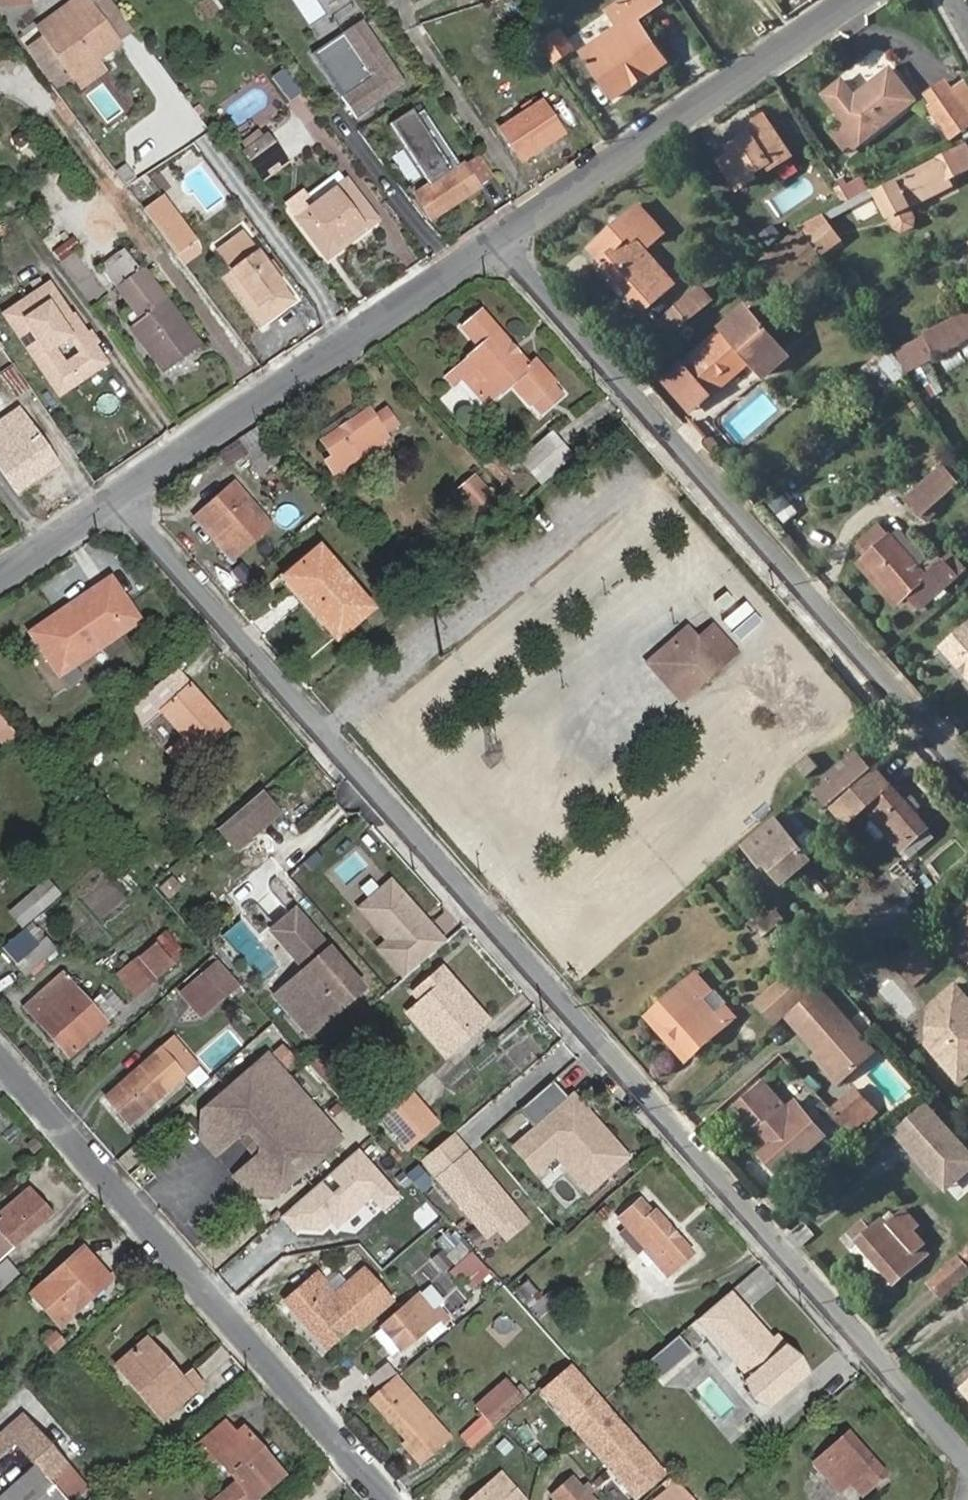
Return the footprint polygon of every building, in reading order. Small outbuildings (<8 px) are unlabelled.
[(394,0),(376,0),(382,8),(394,0)] [(669,64),(639,19),(663,2),(662,0),(624,0),(609,10),(620,26),(585,50),(618,98),(669,64)] [(340,30),(361,11),(352,1),(331,20),(340,30)] [(65,73),(110,40),(86,8),(42,41),(65,73)] [(313,49),(358,115),(409,81),(363,15),(313,49)] [(513,30),(518,38),(528,32),(523,23),(513,30)] [(541,45),(553,62),(573,48),(562,31),(541,45)] [(852,124),(864,140),(917,100),(893,69),(856,97),(844,81),(829,93),(852,124)] [(949,127),(967,113),(945,80),(932,89),(941,102),(934,107),(949,127)] [(499,124),(523,159),(561,133),(540,102),(534,106),(530,100),(520,107),(524,112),(507,125),(504,121),(499,124)] [(776,168),(797,154),(771,114),(749,128),(754,135),(734,149),(738,154),(725,162),(743,189),(756,179),(753,175),(772,162),(776,168)] [(407,138),(421,160),(447,143),(433,121),(407,138)] [(840,134),(850,150),(864,140),(852,124),(840,134)] [(270,137),(247,153),(258,168),(281,153),(270,137)] [(843,209),(805,231),(818,248),(838,234),(831,223),(881,196),(898,228),(907,233),(917,228),(919,219),(912,205),(954,184),(951,178),(967,169),(967,146),(927,167),(880,192),(878,190),(873,193),(854,203),(843,209)] [(258,168),(265,179),(288,163),(281,153),(258,168)] [(448,173),(436,156),(418,167),(430,185),(448,173)] [(404,176),(433,220),(479,189),(462,163),(448,173),(430,185),(418,167),(404,176)] [(864,179),(845,190),(854,203),(873,193),(864,179)] [(328,255),(376,221),(347,182),(314,206),(305,193),(289,204),(328,255)] [(195,244),(196,243),(162,198),(144,211),(177,256),(195,244)] [(658,263),(652,267),(641,253),(662,233),(639,208),(592,249),(647,310),(677,284),(658,263)] [(763,266),(783,291),(824,257),(818,248),(805,231),(767,262),(763,266)] [(824,257),(844,243),(838,234),(818,248),(824,257)] [(269,319),(293,301),(246,237),(223,253),(235,271),(269,319)] [(177,256),(183,264),(199,252),(195,244),(177,256)] [(118,256),(104,269),(115,282),(130,269),(118,256)] [(165,370),(201,344),(144,266),(117,286),(141,318),(132,326),(165,370)] [(264,323),(269,319),(235,271),(228,275),(264,323)] [(60,394),(110,359),(77,313),(75,315),(53,282),(5,314),(60,394)] [(663,325),(672,336),(716,299),(707,288),(663,325)] [(766,375),(791,353),(750,307),(684,363),(685,364),(706,388),(747,352),(754,360),(766,375)] [(542,414),(564,394),(536,361),(530,367),(481,312),(463,326),(482,347),(468,359),(470,362),(449,380),(455,388),(460,385),(465,380),(488,405),(499,394),(501,396),(516,383),(542,414)] [(967,342),(967,313),(928,334),(939,357),(967,342)] [(905,369),(908,374),(939,357),(928,334),(893,353),(905,369)] [(888,388),(886,385),(905,369),(893,353),(890,349),(852,381),(869,404),(888,388)] [(713,396),(754,360),(747,352),(706,388),(713,396)] [(713,396),(706,388),(685,364),(666,380),(694,412),(713,396)] [(14,395),(27,387),(14,368),(2,376),(14,395)] [(936,401),(950,394),(935,369),(922,376),(936,401)] [(460,385),(482,410),(488,405),(465,380),(460,385)] [(364,404),(318,434),(323,440),(368,411),(364,404)] [(327,461),(335,473),(387,439),(384,434),(396,425),(385,409),(373,417),(368,411),(323,440),(333,457),(327,461)] [(0,423),(0,438),(14,428),(7,418),(0,423)] [(58,465),(27,419),(14,428),(0,438),(0,469),(16,493),(58,465)] [(522,459),(542,483),(572,456),(552,433),(522,459)] [(246,453),(263,473),(281,457),(264,437),(246,453)] [(925,514),(951,492),(958,486),(944,469),(910,497),(925,514)] [(450,497),(471,521),(496,500),(475,476),(450,497)] [(199,517),(235,558),(271,524),(234,484),(199,517)] [(929,577),(893,536),(890,538),(880,527),(864,540),(873,552),(867,557),(865,558),(867,560),(902,601),(904,599),(912,592),(923,605),(967,569),(956,554),(946,563),(929,577)] [(930,558),(903,528),(893,536),(929,577),(946,563),(938,552),(930,558)] [(864,540),(859,546),(867,557),(873,552),(864,540)] [(338,638),(372,608),(320,549),(287,578),(338,638)] [(895,607),(902,601),(867,560),(860,565),(895,607)] [(33,634),(60,673),(138,621),(110,581),(33,634)] [(915,612),(923,605),(912,592),(904,599),(915,612)] [(946,647),(967,672),(967,628),(946,647)] [(697,642),(686,629),(673,641),(683,653),(697,642)] [(647,664),(678,701),(719,666),(697,642),(683,653),(673,641),(647,664)] [(946,647),(940,652),(967,683),(967,672),(946,647)] [(133,711),(181,766),(225,726),(177,672),(133,711)] [(9,724),(0,714),(0,732),(9,724)] [(7,746),(19,736),(9,724),(0,732),(0,738),(7,746)] [(796,765),(807,779),(820,768),(810,755),(796,765)] [(814,794),(826,808),(869,771),(857,757),(814,794)] [(917,813),(907,802),(880,771),(837,807),(852,825),(871,809),(903,848),(928,826),(917,813)] [(217,827),(234,848),(277,811),(259,790),(217,827)] [(923,808),(923,807),(916,797),(914,797),(907,802),(917,813),(923,808)] [(810,857),(776,818),(749,842),(782,881),(810,857)] [(899,908),(908,901),(889,878),(880,886),(899,908)] [(10,913),(21,926),(59,894),(48,881),(10,913)] [(891,916),(899,908),(880,886),(872,893),(891,916)] [(401,971),(423,953),(413,942),(415,940),(403,926),(393,914),(380,899),(355,921),(391,962),(393,960),(401,971)] [(767,942),(789,924),(775,906),(752,924),(767,942)] [(403,926),(408,921),(398,909),(393,914),(403,926)] [(310,1035),(363,988),(295,912),(272,931),(306,970),(316,982),(287,1009),(310,1035)] [(44,937),(32,922),(24,929),(36,944),(44,937)] [(967,944),(967,928),(964,924),(957,931),(967,944)] [(24,929),(3,947),(15,961),(36,944),(24,929)] [(176,960),(186,952),(168,931),(158,940),(176,960)] [(15,961),(27,976),(56,952),(44,937),(36,944),(15,961)] [(119,974),(137,995),(171,964),(154,944),(119,974)] [(184,993),(203,1016),(239,985),(219,963),(184,993)] [(448,1054),(487,1019),(441,968),(416,991),(423,1000),(410,1011),(448,1054)] [(306,970),(276,996),(287,1009),(316,982),(306,970)] [(760,1001),(777,1021),(813,989),(797,970),(760,1001)] [(74,987),(63,975),(42,993),(53,1005),(74,987)] [(694,1052),(733,1017),(696,975),(657,1010),(694,1052)] [(967,1075),(967,996),(958,985),(931,1008),(947,1025),(946,1033),(930,1047),(961,1081),(967,1075)] [(26,1007),(70,1057),(106,1025),(89,1005),(74,987),(53,1005),(42,993),(26,1007)] [(848,1076),(877,1052),(821,987),(792,1012),(799,1020),(795,1023),(821,1052),(825,1049),(848,1076)] [(106,1025),(119,1014),(101,995),(89,1005),(106,1025)] [(930,1047),(946,1033),(947,1025),(931,1008),(929,1045),(930,1047)] [(686,1060),(694,1052),(657,1010),(649,1017),(686,1060)] [(795,1023),(799,1020),(792,1012),(788,1016),(795,1023)] [(361,1055),(372,1069),(404,1042),(392,1029),(361,1055)] [(183,1075),(197,1062),(175,1037),(161,1050),(183,1075)] [(817,1056),(840,1082),(848,1076),(825,1049),(821,1052),(817,1056)] [(107,1097),(130,1123),(183,1075),(161,1050),(107,1097)] [(276,1194),(341,1137),(317,1110),(314,1112),(289,1083),(292,1081),(268,1054),(203,1111),(201,1136),(216,1154),(246,1128),(251,1133),(260,1144),(266,1150),(236,1176),(251,1192),(276,1194)] [(588,1190),(626,1158),(591,1119),(584,1125),(567,1106),(572,1102),(553,1081),(518,1111),(536,1131),(517,1148),(536,1170),(559,1149),(574,1167),(571,1170),(588,1190)] [(813,1150),(827,1137),(802,1106),(793,1114),(767,1082),(741,1104),(774,1143),(762,1153),(780,1174),(810,1147),(813,1150)] [(834,1110),(847,1127),(871,1106),(857,1090),(834,1110)] [(584,1125),(591,1119),(574,1100),(572,1102),(567,1106),(584,1125)] [(896,1129),(909,1145),(939,1118),(926,1103),(896,1129)] [(408,1147),(424,1134),(397,1104),(382,1116),(408,1147)] [(967,1170),(967,1151),(939,1118),(909,1145),(937,1176),(956,1180),(967,1170)] [(861,1146),(868,1155),(884,1139),(879,1131),(861,1146)] [(243,1140),(252,1151),(260,1144),(251,1133),(243,1140)] [(500,1227),(519,1210),(502,1191),(497,1192),(494,1187),(497,1185),(469,1154),(440,1179),(490,1236),(500,1227)] [(346,1180),(360,1197),(382,1177),(368,1160),(346,1180)] [(956,1182),(966,1193),(967,1192),(967,1172),(956,1182)] [(937,1176),(947,1188),(956,1180),(937,1176)] [(418,1218),(429,1209),(411,1187),(399,1196),(418,1218)] [(18,1241),(51,1211),(31,1189),(0,1216),(0,1263),(21,1244),(18,1241)] [(668,1276),(693,1253),(656,1210),(652,1213),(641,1200),(619,1219),(627,1228),(619,1234),(639,1256),(646,1250),(657,1262),(668,1276)] [(500,1227),(510,1238),(529,1222),(519,1210),(500,1227)] [(864,1224),(853,1233),(860,1241),(895,1282),(928,1253),(922,1245),(924,1243),(914,1229),(917,1226),(905,1211),(887,1225),(883,1220),(870,1231),(864,1224)] [(887,1289),(895,1282),(860,1241),(853,1247),(887,1289)] [(34,1293),(59,1324),(105,1283),(92,1269),(98,1263),(84,1247),(34,1293)] [(471,1278),(478,1286),(493,1273),(472,1250),(448,1271),(455,1280),(460,1277),(465,1283),(471,1278)] [(639,1256),(650,1268),(657,1262),(646,1250),(639,1256)] [(945,1295),(967,1274),(967,1250),(933,1282),(945,1295)] [(17,1273),(7,1261),(0,1267),(0,1288),(17,1273)] [(105,1283),(110,1278),(98,1263),(92,1269),(105,1283)] [(356,1321),(360,1326),(390,1301),(365,1273),(350,1286),(352,1290),(339,1301),(317,1276),(287,1301),(327,1347),(356,1321)] [(519,1290),(541,1315),(559,1300),(552,1291),(543,1299),(529,1282),(519,1290)] [(730,1290),(703,1314),(753,1371),(747,1377),(769,1402),(809,1366),(787,1341),(781,1347),(730,1290)] [(418,1336),(428,1328),(439,1319),(443,1323),(448,1319),(440,1308),(435,1312),(420,1294),(382,1327),(402,1351),(418,1336)] [(318,1354),(327,1347),(287,1301),(280,1308),(318,1354)] [(428,1328),(439,1342),(451,1332),(443,1323),(439,1319),(428,1328)] [(393,1358),(402,1351),(382,1327),(373,1335),(393,1358)] [(47,1340),(55,1350),(65,1341),(58,1331),(47,1340)] [(177,1359),(154,1333),(149,1337),(171,1364),(177,1359)] [(682,1333),(652,1360),(665,1376),(696,1348),(682,1333)] [(169,1413),(209,1379),(197,1364),(188,1372),(177,1359),(171,1364),(149,1337),(124,1359),(169,1413)] [(636,1498),(663,1474),(570,1368),(542,1391),(585,1440),(600,1456),(636,1498)] [(421,1462),(449,1437),(398,1378),(372,1400),(407,1440),(405,1443),(421,1462)] [(464,1432),(473,1443),(520,1401),(505,1383),(478,1408),(483,1414),(464,1432)] [(52,1478),(66,1466),(21,1416),(0,1434),(0,1456),(16,1443),(36,1466),(0,1497),(0,1499),(70,1499),(52,1478)] [(282,1475),(243,1428),(235,1435),(225,1423),(199,1444),(212,1460),(217,1455),(237,1481),(215,1499),(255,1499),(254,1499),(282,1475)] [(861,1495),(887,1473),(849,1432),(816,1462),(841,1491),(850,1482),(861,1495)] [(575,1448),(590,1465),(600,1456),(585,1440),(575,1448)] [(512,1493),(517,1490),(503,1474),(473,1499),(518,1499),(512,1493)] [(588,1486),(583,1490),(573,1478),(553,1495),(558,1499),(600,1499),(588,1486)] [(676,1481),(654,1499),(693,1499),(676,1481)]
